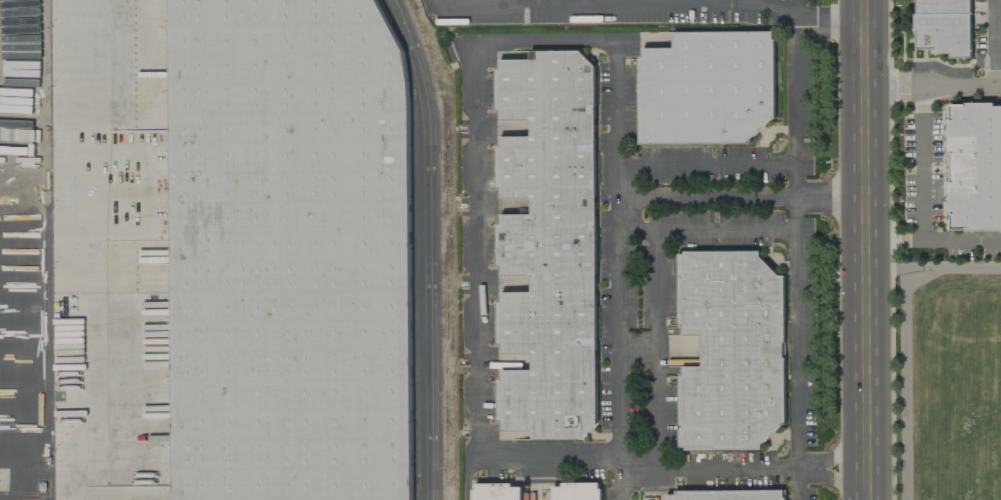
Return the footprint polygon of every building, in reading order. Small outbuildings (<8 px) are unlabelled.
[(173,499),(411,499),(408,74),(376,0),(170,0),(173,499)] [(916,50),(934,50),(934,54),(950,54),(950,59),(971,59),(971,0),(915,0),(916,50)] [(639,145),(752,144),(752,124),(775,124),(774,31),(672,32),(673,48),(642,49),(642,58),(638,58),(639,145)] [(574,439),(595,428),(597,77),(582,51),(530,51),(530,60),(496,59),(496,109),(502,121),(528,121),(528,137),(499,137),(499,145),(496,147),(496,199),(530,199),(530,215),(500,215),(500,223),(497,225),(496,277),(530,277),(530,293),(500,293),(500,301),(497,303),(497,354),(531,355),(531,370),(498,370),(498,420),(508,439),(574,439)] [(949,104),(949,231),(1000,231),(1000,104),(949,104)] [(678,451),(761,450),(761,438),(776,438),(776,425),(785,425),(784,275),(771,276),(771,260),(759,260),(759,251),(677,252),(678,327),(681,327),(681,335),(701,335),(701,366),(682,367),(682,376),(678,376),(678,451)] [(601,483),(560,483),(561,487),(552,487),(552,499),(601,499),(601,483)] [(472,485),(472,499),(522,499),(521,484),(472,485)] [(785,490),(674,491),(674,495),(665,495),(665,499),(785,499),(785,490)]
